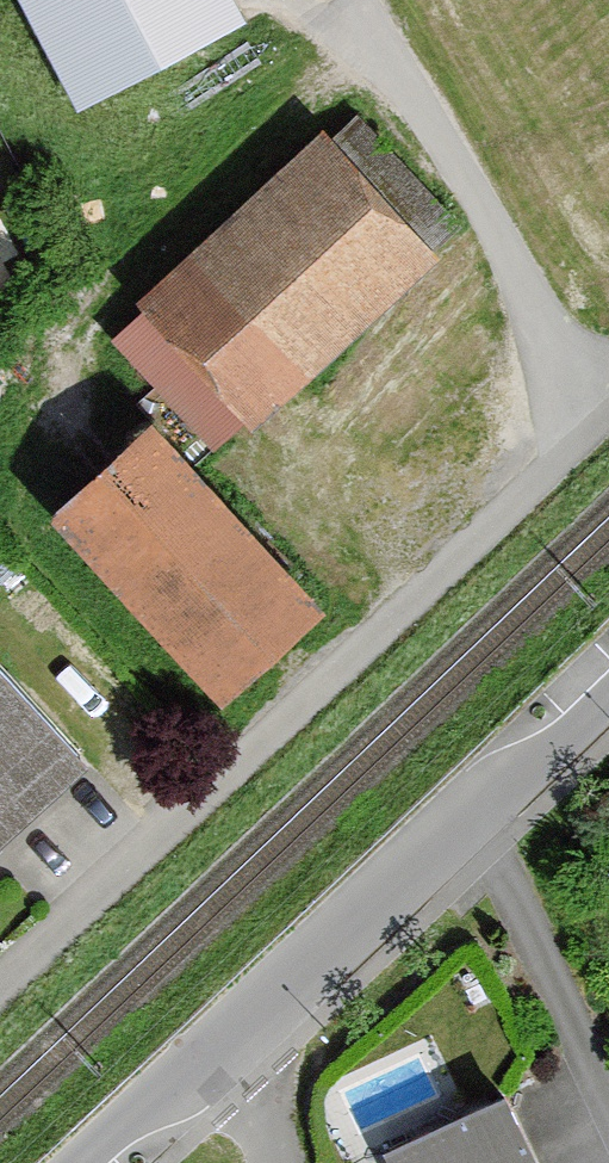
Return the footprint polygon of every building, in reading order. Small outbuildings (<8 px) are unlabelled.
[(205,0),(0,0),(0,1),(59,114),(221,30),(205,0)] [(316,149),(302,133),(109,306),(123,322),(98,345),(194,451),(222,425),(229,433),(448,236),(346,122),(316,149)] [(288,606),(114,421),(15,513),(190,698),(288,606)] [(63,762),(0,695),(0,820),(63,762)] [(474,1096),(354,1153),(359,1162),(506,1162),(474,1096)]
